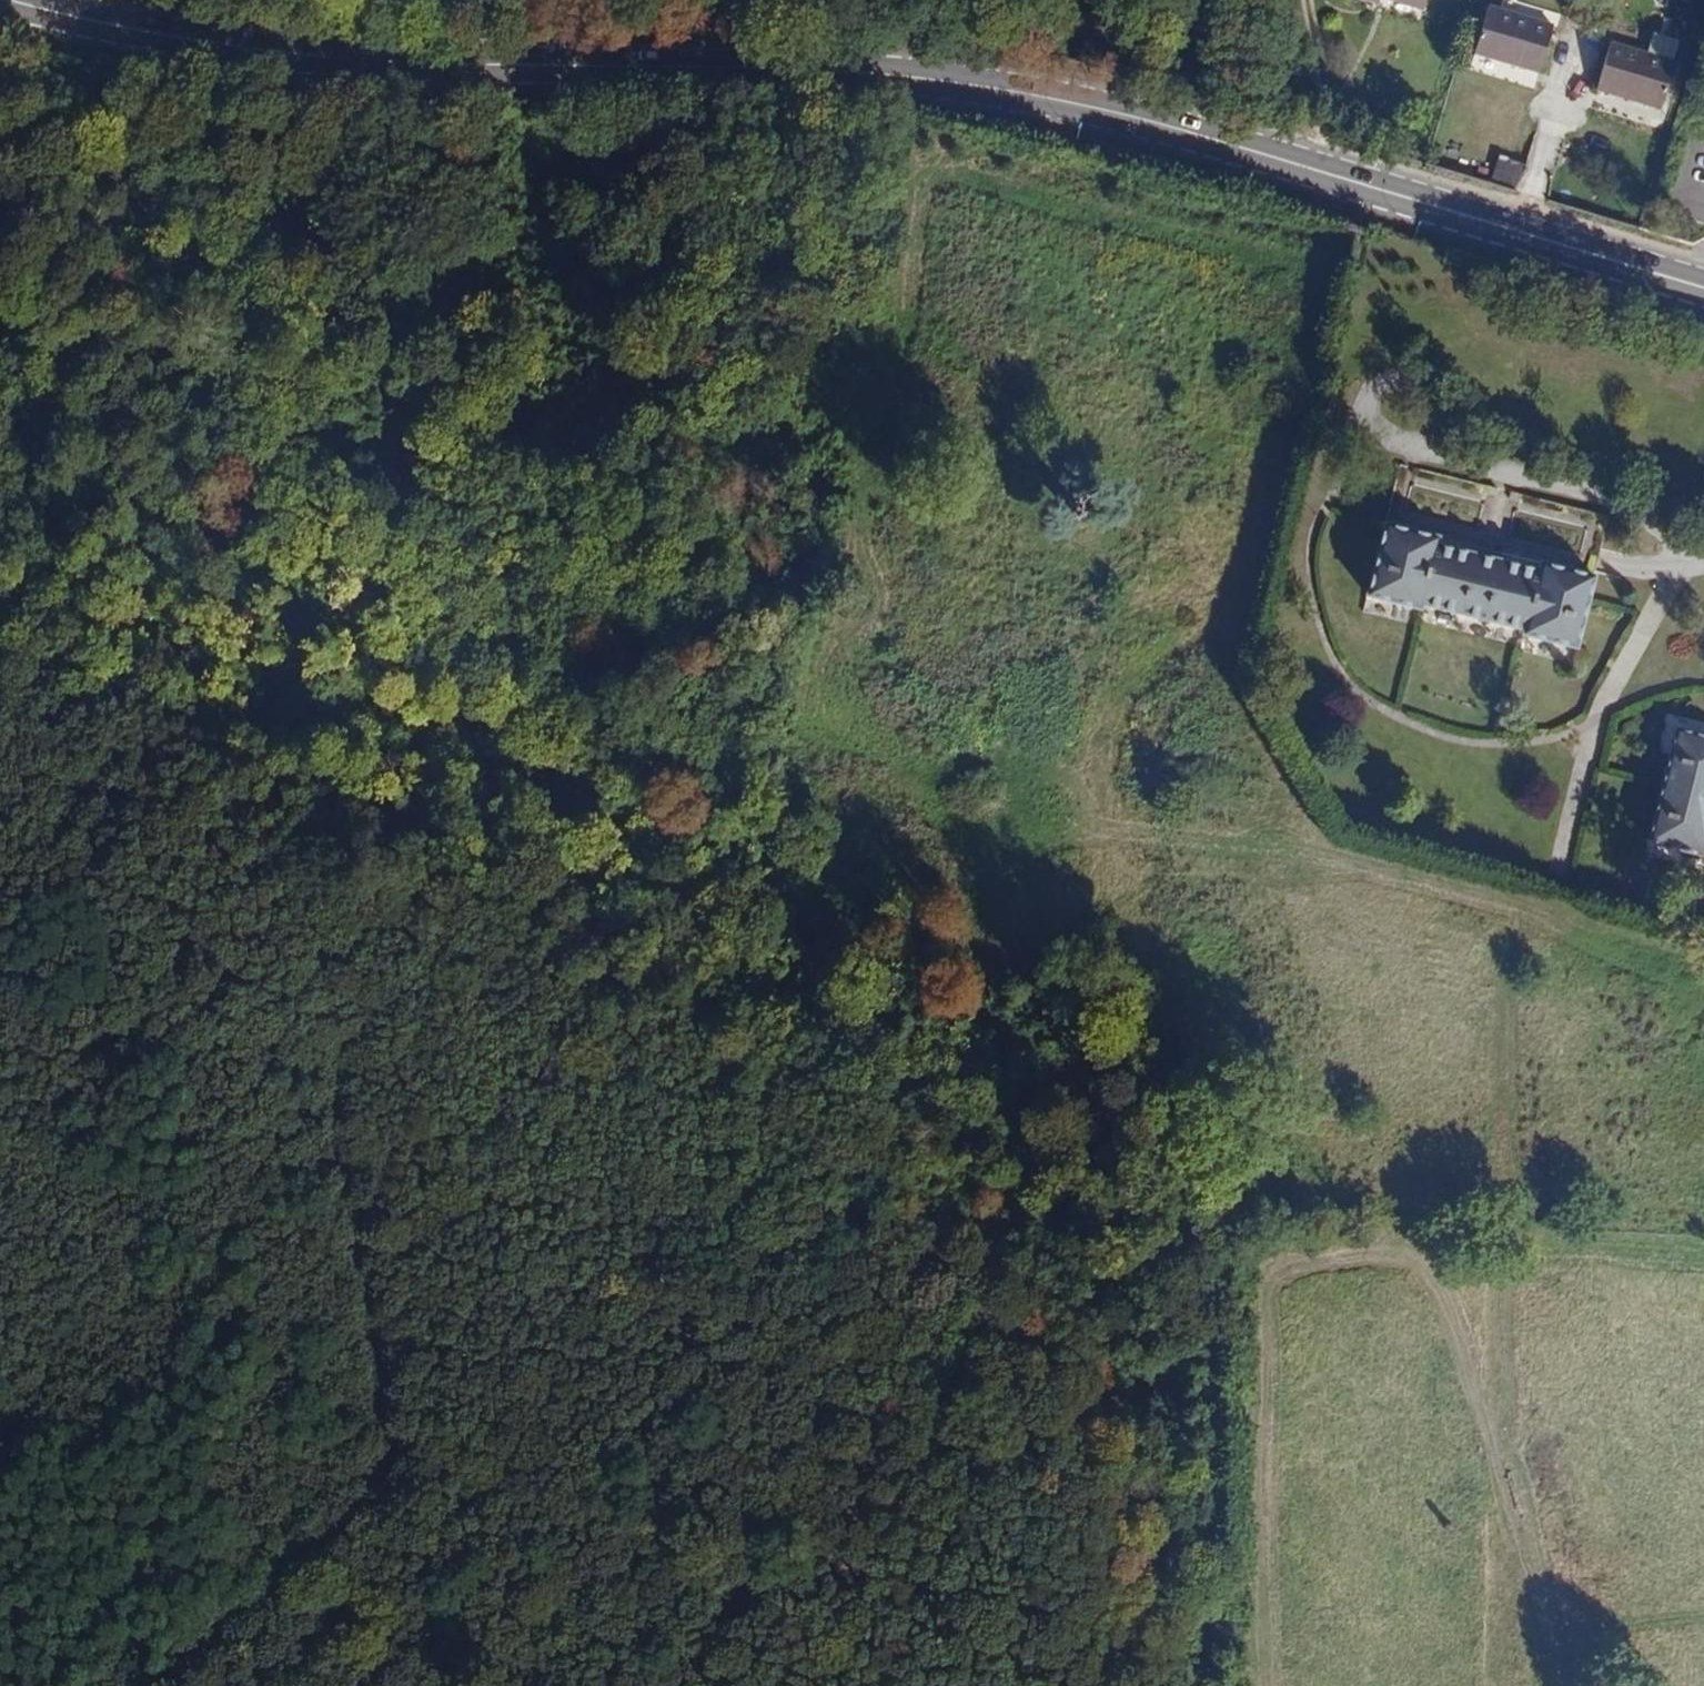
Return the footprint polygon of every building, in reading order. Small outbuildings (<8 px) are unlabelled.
[(1424,9),(1427,0),(1397,0),(1424,9)] [(1556,25),(1491,4),(1476,53),(1541,73),(1556,25)] [(1676,63),(1610,44),(1596,92),(1662,111),(1676,63)] [(1606,515),(1400,465),(1385,525),(1592,575),(1597,557),(1606,515)] [(1592,575),(1385,525),(1369,596),(1579,648),(1597,577),(1592,575)] [(1679,733),(1650,846),(1701,859),(1703,848),(1703,740),(1679,733)]
